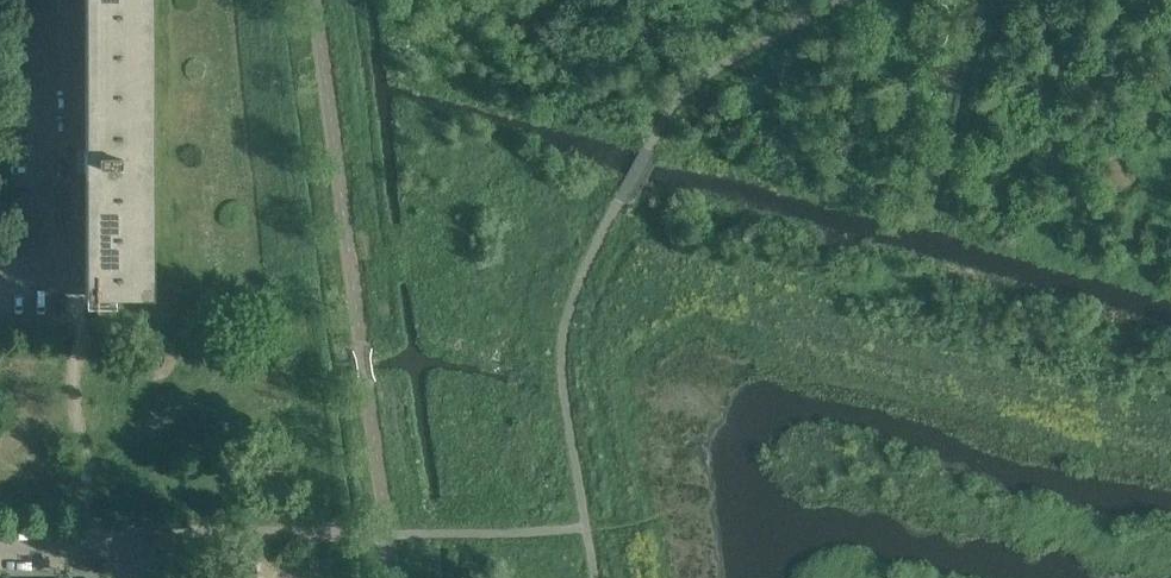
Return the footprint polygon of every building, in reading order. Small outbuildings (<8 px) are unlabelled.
[(84,148),(76,148),(76,170),(84,170),(86,291),(152,291),(152,289),(145,288),(145,0),(84,0),(84,148)]
